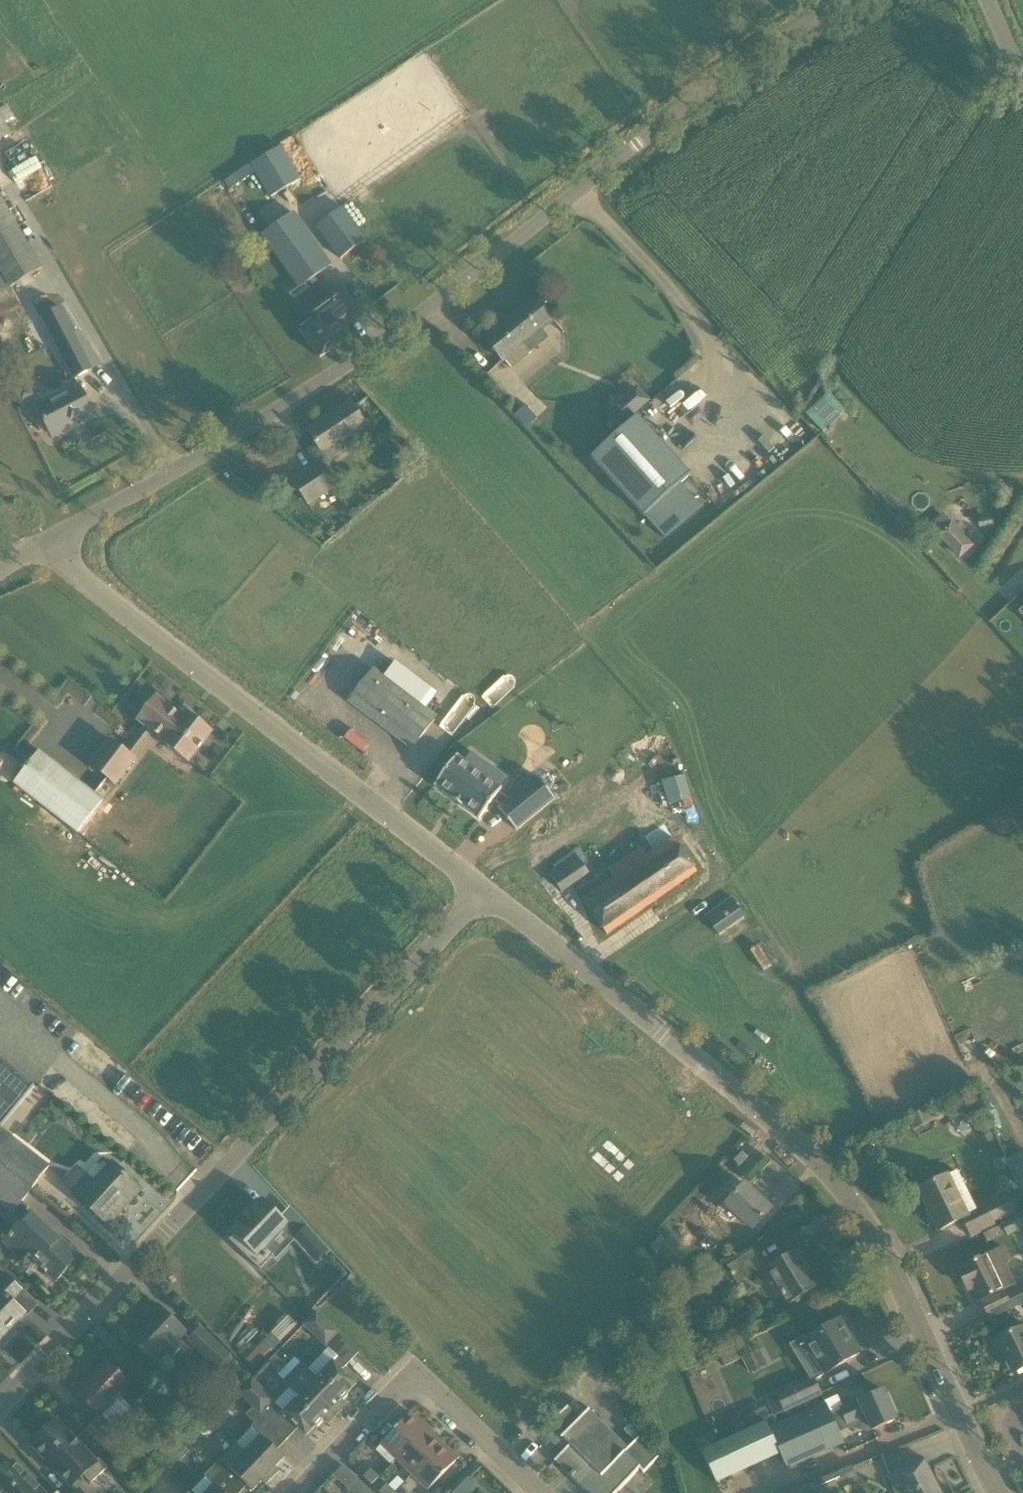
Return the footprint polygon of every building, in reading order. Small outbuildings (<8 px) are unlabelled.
[(13,134),(0,113),(0,142),(13,134)] [(281,147),(250,165),(256,175),(261,182),(271,198),(301,180),(286,155),(281,147)] [(43,271),(0,196),(0,268),(12,289),(43,271)] [(341,207),(315,226),(340,259),(365,240),(341,207)] [(310,324),(300,331),(320,358),(342,343),(336,334),(361,316),(340,287),(327,296),(315,279),(332,266),(294,212),(260,235),(298,289),(290,295),(310,324)] [(503,360),(504,359),(511,368),(531,352),(530,350),(545,338),(539,330),(552,319),(536,298),(485,339),(503,360)] [(73,380),(93,369),(74,332),(72,333),(69,326),(58,332),(52,321),(43,326),(49,337),(53,335),(56,341),(53,343),(73,380)] [(21,408),(35,401),(33,397),(37,395),(30,381),(15,388),(17,392),(13,394),(21,408)] [(636,385),(607,411),(620,426),(649,400),(636,385)] [(53,437),(94,415),(79,387),(38,409),(53,437)] [(365,424),(351,402),(308,431),(327,460),(341,450),(336,443),(365,424)] [(636,417),(591,458),(645,516),(690,476),(636,417)] [(309,505),(336,487),(320,463),(293,481),(309,505)] [(932,523),(958,556),(974,543),(948,510),(932,523)] [(435,718),(370,671),(348,701),(412,749),(435,718)] [(137,722),(145,729),(152,734),(161,740),(159,743),(187,764),(212,732),(186,712),(183,716),(157,696),(137,722)] [(642,765),(668,745),(653,726),(628,747),(642,765)] [(110,739),(90,765),(115,784),(135,759),(110,739)] [(104,800),(40,751),(13,785),(78,834),(104,800)] [(457,757),(436,786),(481,819),(495,800),(503,806),(499,809),(517,831),(556,799),(538,777),(509,801),(500,794),(502,790),(500,789),(507,780),(494,770),(487,779),(457,757)] [(600,888),(583,899),(606,935),(694,874),(677,848),(649,865),(639,849),(610,868),(616,878),(612,880),(600,888)] [(561,892),(588,873),(576,855),(549,874),(561,892)] [(744,916),(732,899),(706,917),(718,935),(744,916)] [(1,1127),(35,1085),(0,1056),(0,1126),(1,1127)] [(31,1190),(32,1189),(50,1166),(6,1131),(2,1128),(0,1130),(0,1165),(31,1190)] [(13,1216),(34,1191),(32,1189),(31,1190),(0,1165),(0,1206),(13,1216)] [(88,1183),(91,1179),(77,1166),(62,1182),(108,1225),(125,1206),(121,1202),(136,1186),(114,1165),(94,1187),(88,1183)] [(957,1170),(937,1180),(919,1189),(939,1230),(977,1212),(957,1170)] [(719,1188),(694,1215),(707,1226),(718,1214),(729,1225),(738,1217),(752,1230),(771,1209),(745,1185),(731,1199),(719,1188)] [(1022,1208),(1022,1199),(1018,1190),(986,1206),(994,1223),(1022,1208)] [(235,1235),(230,1241),(260,1270),(274,1256),(266,1248),(288,1224),(263,1200),(232,1232),(235,1235)] [(1008,1234),(1022,1227),(1022,1209),(1001,1220),(1008,1234)] [(30,1212),(1,1242),(17,1257),(17,1264),(23,1269),(30,1269),(36,1263),(55,1281),(69,1266),(63,1260),(72,1251),(30,1212)] [(693,1214),(681,1226),(698,1245),(711,1233),(693,1214)] [(308,1227),(295,1239),(296,1239),(316,1262),(324,1256),(329,1250),(308,1227)] [(973,1288),(974,1291),(979,1301),(997,1292),(1000,1291),(1004,1289),(994,1267),(1005,1262),(1010,1260),(1004,1247),(990,1254),(976,1261),(958,1270),(963,1281),(968,1291),(973,1288)] [(726,1266),(737,1285),(766,1267),(755,1249),(726,1266)] [(795,1252),(765,1270),(785,1306),(818,1285),(804,1262),(802,1263),(795,1252)] [(25,1313),(13,1303),(24,1292),(0,1270),(0,1340),(25,1313)] [(1022,1304),(1022,1286),(1004,1295),(1011,1309),(1022,1304)] [(186,1332),(158,1306),(148,1318),(151,1321),(132,1342),(156,1364),(166,1354),(171,1359),(183,1347),(177,1341),(186,1332)] [(301,1364),(293,1373),(331,1409),(356,1384),(342,1370),(359,1353),(316,1312),(304,1325),(328,1349),(307,1370),(301,1364)] [(839,1319),(805,1340),(818,1362),(825,1373),(825,1374),(843,1364),(860,1354),(850,1338),(849,1339),(838,1321),(839,1320),(839,1319)] [(1022,1368),(1022,1326),(992,1341),(998,1353),(1003,1351),(1014,1373),(1022,1368)] [(218,1369),(230,1356),(200,1329),(189,1341),(218,1369)] [(274,1355),(270,1360),(278,1368),(275,1371),(279,1375),(287,1367),(274,1355)] [(100,1417),(102,1416),(114,1427),(132,1409),(120,1397),(131,1385),(106,1362),(76,1394),(100,1417)] [(306,1436),(331,1409),(293,1373),(284,1381),(300,1396),(283,1413),(306,1436)] [(820,1394),(813,1378),(766,1400),(773,1416),(820,1394)] [(239,1393),(254,1407),(261,1414),(273,1400),(252,1380),(239,1393)] [(840,1412),(831,1416),(826,1405),(770,1430),(766,1421),(701,1451),(717,1484),(780,1455),(788,1471),(845,1444),(836,1423),(843,1420),(846,1427),(866,1418),(872,1431),(896,1420),(883,1391),(839,1410),(840,1412)] [(261,1414),(254,1407),(246,1415),(254,1424),(251,1427),(257,1433),(269,1421),(261,1414)] [(541,1434),(542,1435),(543,1434),(562,1453),(554,1461),(587,1492),(616,1492),(639,1469),(644,1473),(658,1458),(637,1439),(628,1449),(588,1410),(579,1420),(566,1408),(541,1434)] [(397,1459),(424,1431),(420,1426),(421,1424),(410,1413),(381,1444),(397,1459)] [(39,1438),(32,1444),(71,1487),(83,1476),(91,1484),(107,1468),(99,1459),(95,1462),(57,1421),(50,1427),(47,1425),(37,1435),(39,1438)] [(98,1421),(86,1433),(115,1461),(119,1456),(122,1458),(131,1450),(127,1447),(130,1444),(113,1427),(109,1432),(98,1421)] [(397,1459),(391,1465),(406,1479),(411,1474),(412,1474),(442,1444),(431,1433),(429,1435),(424,1431),(397,1459)] [(701,1449),(718,1442),(713,1432),(697,1439),(701,1449)] [(245,1453),(272,1478),(279,1471),(275,1468),(284,1458),(261,1436),(245,1453)] [(237,1444),(222,1460),(220,1459),(213,1467),(239,1492),(240,1492),(247,1486),(253,1491),(262,1481),(266,1485),(272,1478),(245,1453),(237,1444)] [(452,1454),(442,1444),(412,1474),(428,1490),(456,1461),(451,1456),(452,1454)] [(923,1458),(886,1477),(894,1492),(941,1492),(923,1458)] [(39,1489),(39,1488),(29,1477),(28,1478),(14,1462),(7,1469),(6,1467),(0,1472),(0,1492),(43,1492),(39,1489)] [(334,1475),(353,1492),(371,1492),(343,1466),(334,1475)] [(213,1467),(204,1476),(214,1486),(207,1492),(239,1492),(213,1467)] [(363,1477),(371,1485),(378,1478),(370,1470),(363,1477)] [(460,1486),(467,1492),(475,1485),(468,1478),(460,1486)] [(394,1492),(386,1485),(379,1492),(380,1492),(394,1492)]
